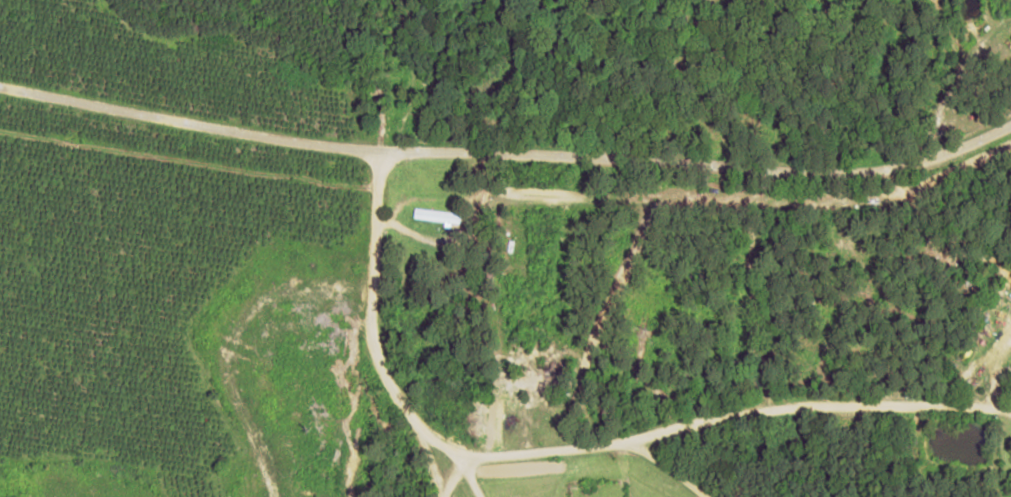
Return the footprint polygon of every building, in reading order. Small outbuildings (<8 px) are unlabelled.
[(459,225),(461,214),(414,208),(412,218),(459,225)]
